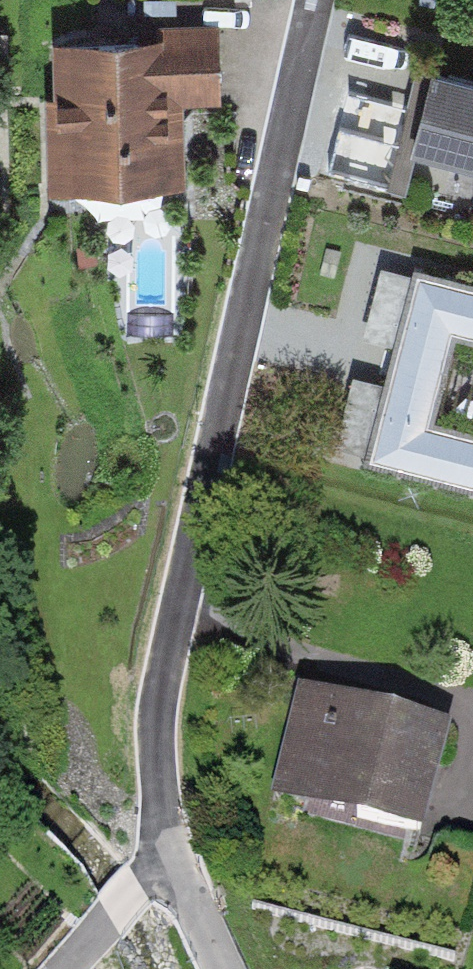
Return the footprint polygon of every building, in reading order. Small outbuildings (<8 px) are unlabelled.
[(178,39),(50,40),(52,208),(180,207),(178,39)] [(429,71),(403,162),(472,182),(472,83),(429,71)] [(412,104),(364,93),(345,176),(393,187),(412,104)] [(168,318),(173,235),(141,233),(136,316),(168,318)] [(414,267),(362,463),(472,492),(472,435),(422,422),(445,333),(472,340),(472,282),(414,267)] [(458,743),(296,698),(263,814),(426,860),(458,743)]
